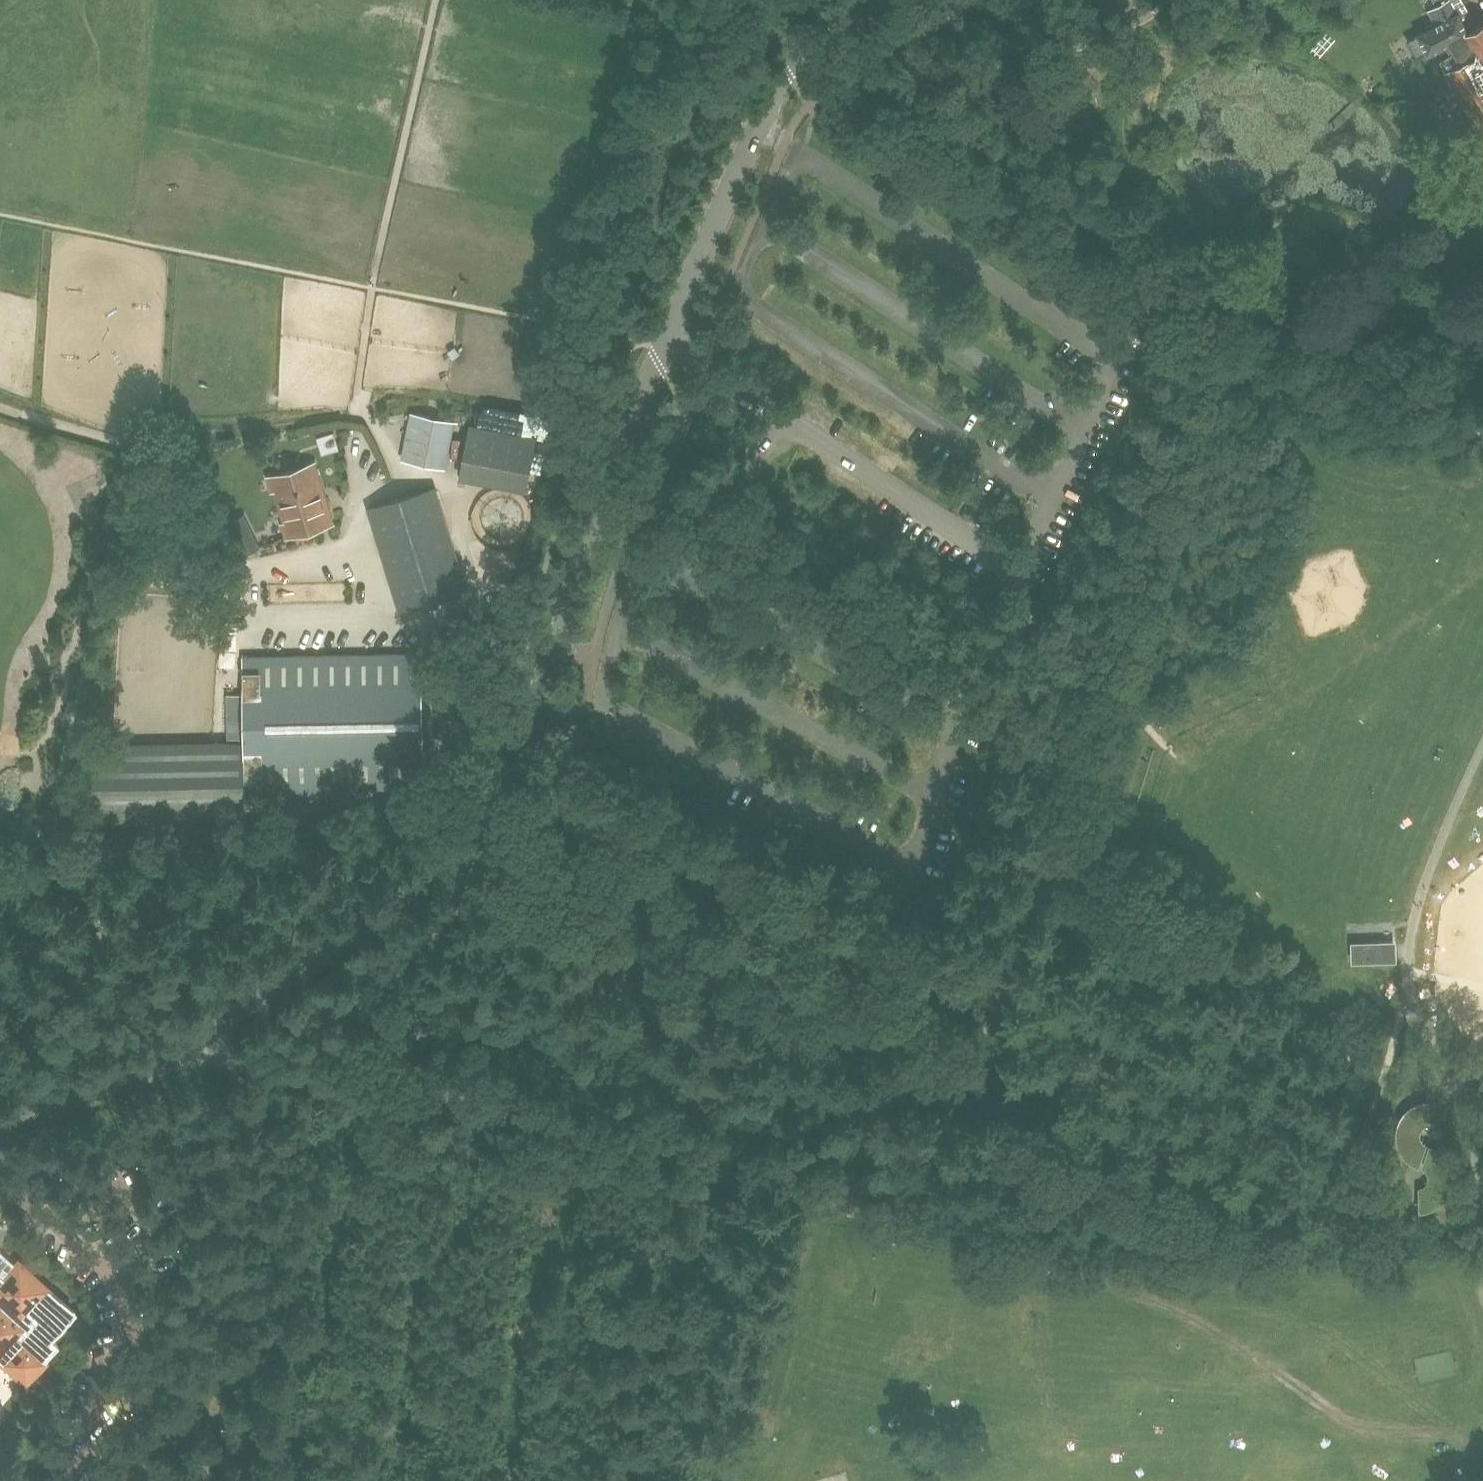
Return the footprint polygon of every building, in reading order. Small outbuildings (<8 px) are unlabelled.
[(1408,40),(1418,58),(1428,53),(1429,53),(1430,53),(1431,55),(1449,46),(1453,53),(1461,66),(1456,69),(1482,116),(1482,22),(1477,26),(1463,0),(1445,0),(1429,9),(1435,21),(1424,28),(1425,30),(1418,34),(1418,35),(1408,40)] [(1453,53),(1439,60),(1447,74),(1456,69),(1461,66),(1453,53)] [(405,461),(445,468),(454,421),(415,413),(405,461)] [(469,423),(462,458),(458,477),(525,490),(535,435),(469,423)] [(291,533),(333,521),(316,463),(274,476),(291,533)] [(470,593),(437,485),(367,504),(399,614),(470,593)] [(490,538),(497,541),(504,541),(510,538),(515,534),(519,529),(520,523),(520,516),(518,510),(513,505),(508,502),(502,500),(495,501),(489,503),(484,508),(481,514),(480,521),(481,528),(485,534),(490,538)] [(260,547),(245,515),(229,522),(244,554),(260,547)] [(245,655),(247,790),(393,787),(392,761),(424,760),(423,653),(245,655)] [(1380,959),(1380,943),(1353,944),(1354,960),(1380,959)] [(1425,1124),(1428,1123),(1423,1106),(1418,1107),(1414,1110),(1410,1113),(1407,1116),(1404,1121),(1402,1125),(1401,1130),(1401,1135),(1401,1140),(1403,1144),(1409,1142),(1411,1146),(1412,1147),(1414,1148),(1416,1148),(1418,1147),(1420,1145),(1420,1144),(1421,1142),(1420,1140),(1419,1137),(1419,1134),(1419,1131),(1421,1128),(1422,1126),(1425,1124)] [(1447,1172),(1445,1167),(1439,1169),(1438,1165),(1436,1164),(1433,1164),(1431,1164),(1429,1165),(1428,1167),(1427,1169),(1428,1172),(1429,1174),(1429,1177),(1429,1180),(1428,1183),(1426,1186),(1423,1187),(1421,1188),(1425,1206),(1430,1204),(1434,1202),(1438,1199),(1441,1195),(1444,1191),(1446,1186),(1447,1182),(1447,1177),(1447,1172)] [(25,1381),(58,1345),(51,1339),(76,1312),(18,1261),(3,1278),(0,1275),(12,1262),(0,1251),(0,1358),(25,1381)]
